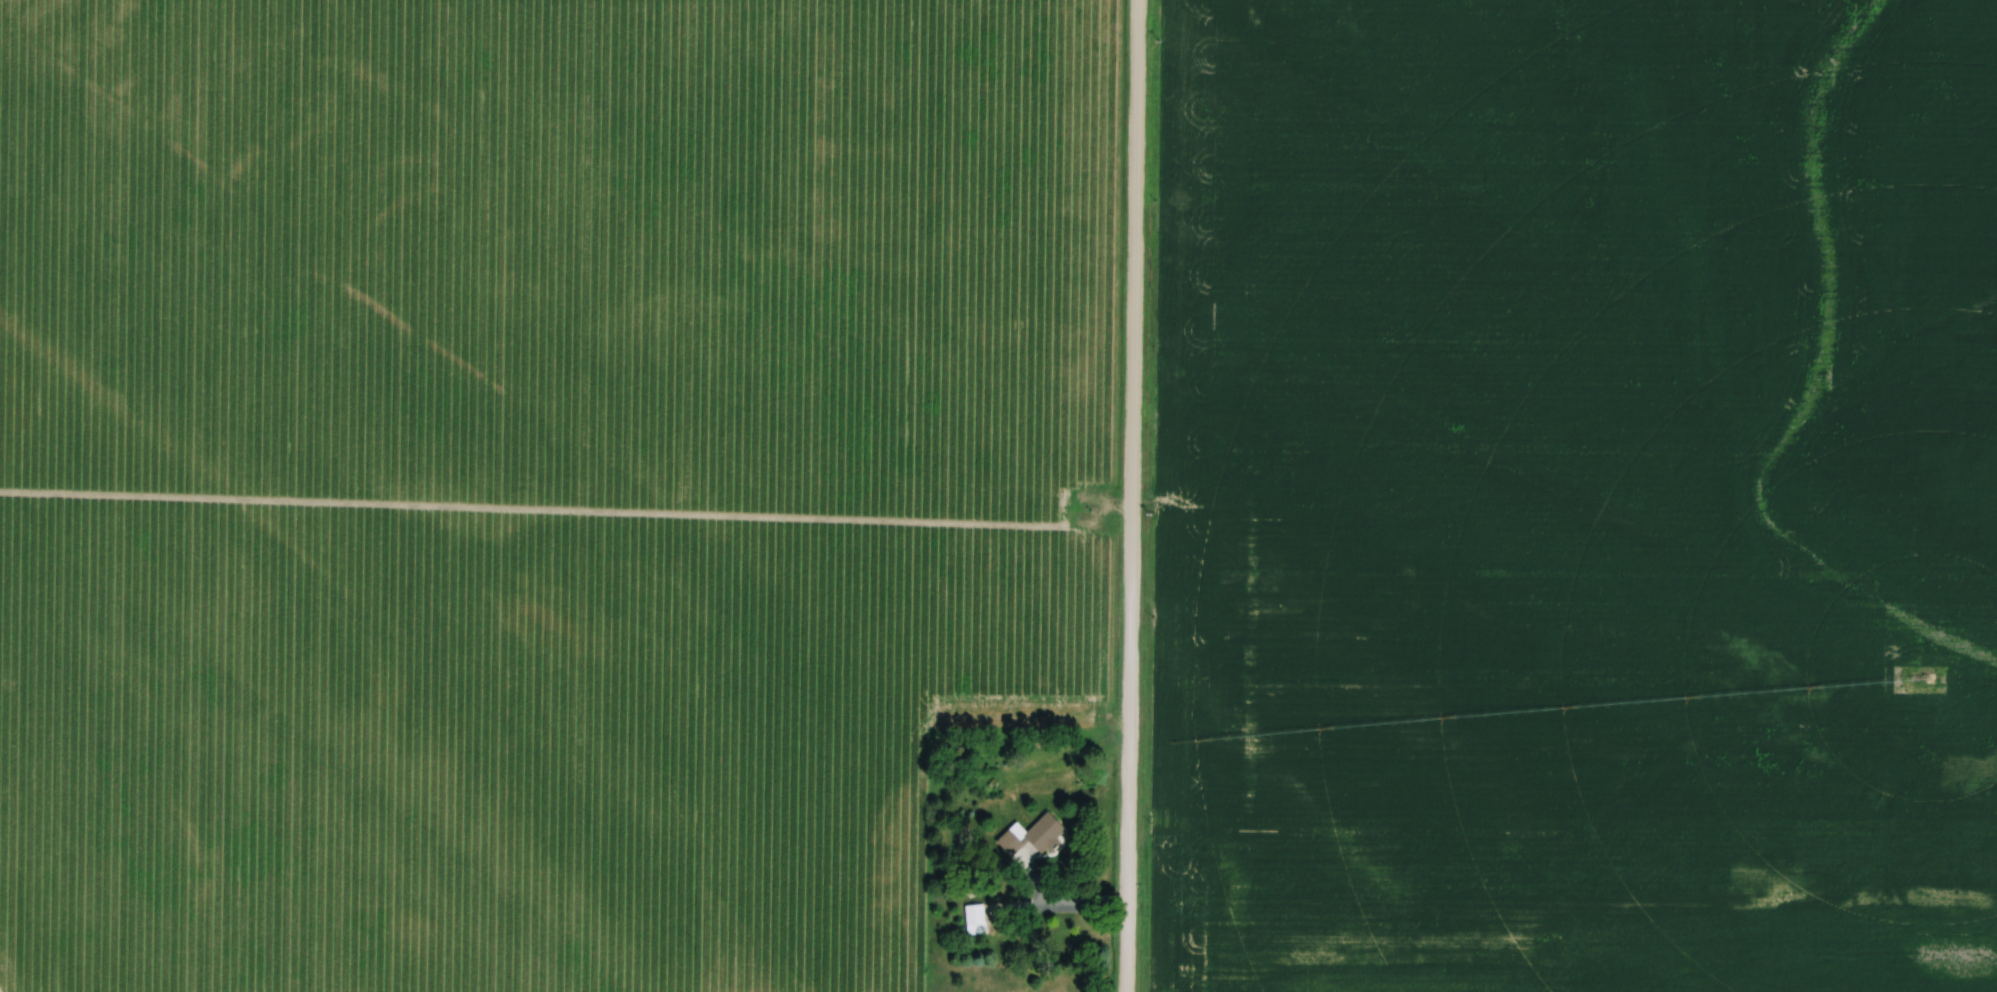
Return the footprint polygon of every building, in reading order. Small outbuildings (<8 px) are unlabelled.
[(1014,857),(1031,841),(1043,853),(1060,838),(1057,835),(1067,826),(1050,808),(1025,831),(1015,821),(997,838),(1014,857)] [(984,901),(967,901),(967,931),(984,931),(984,901)]
